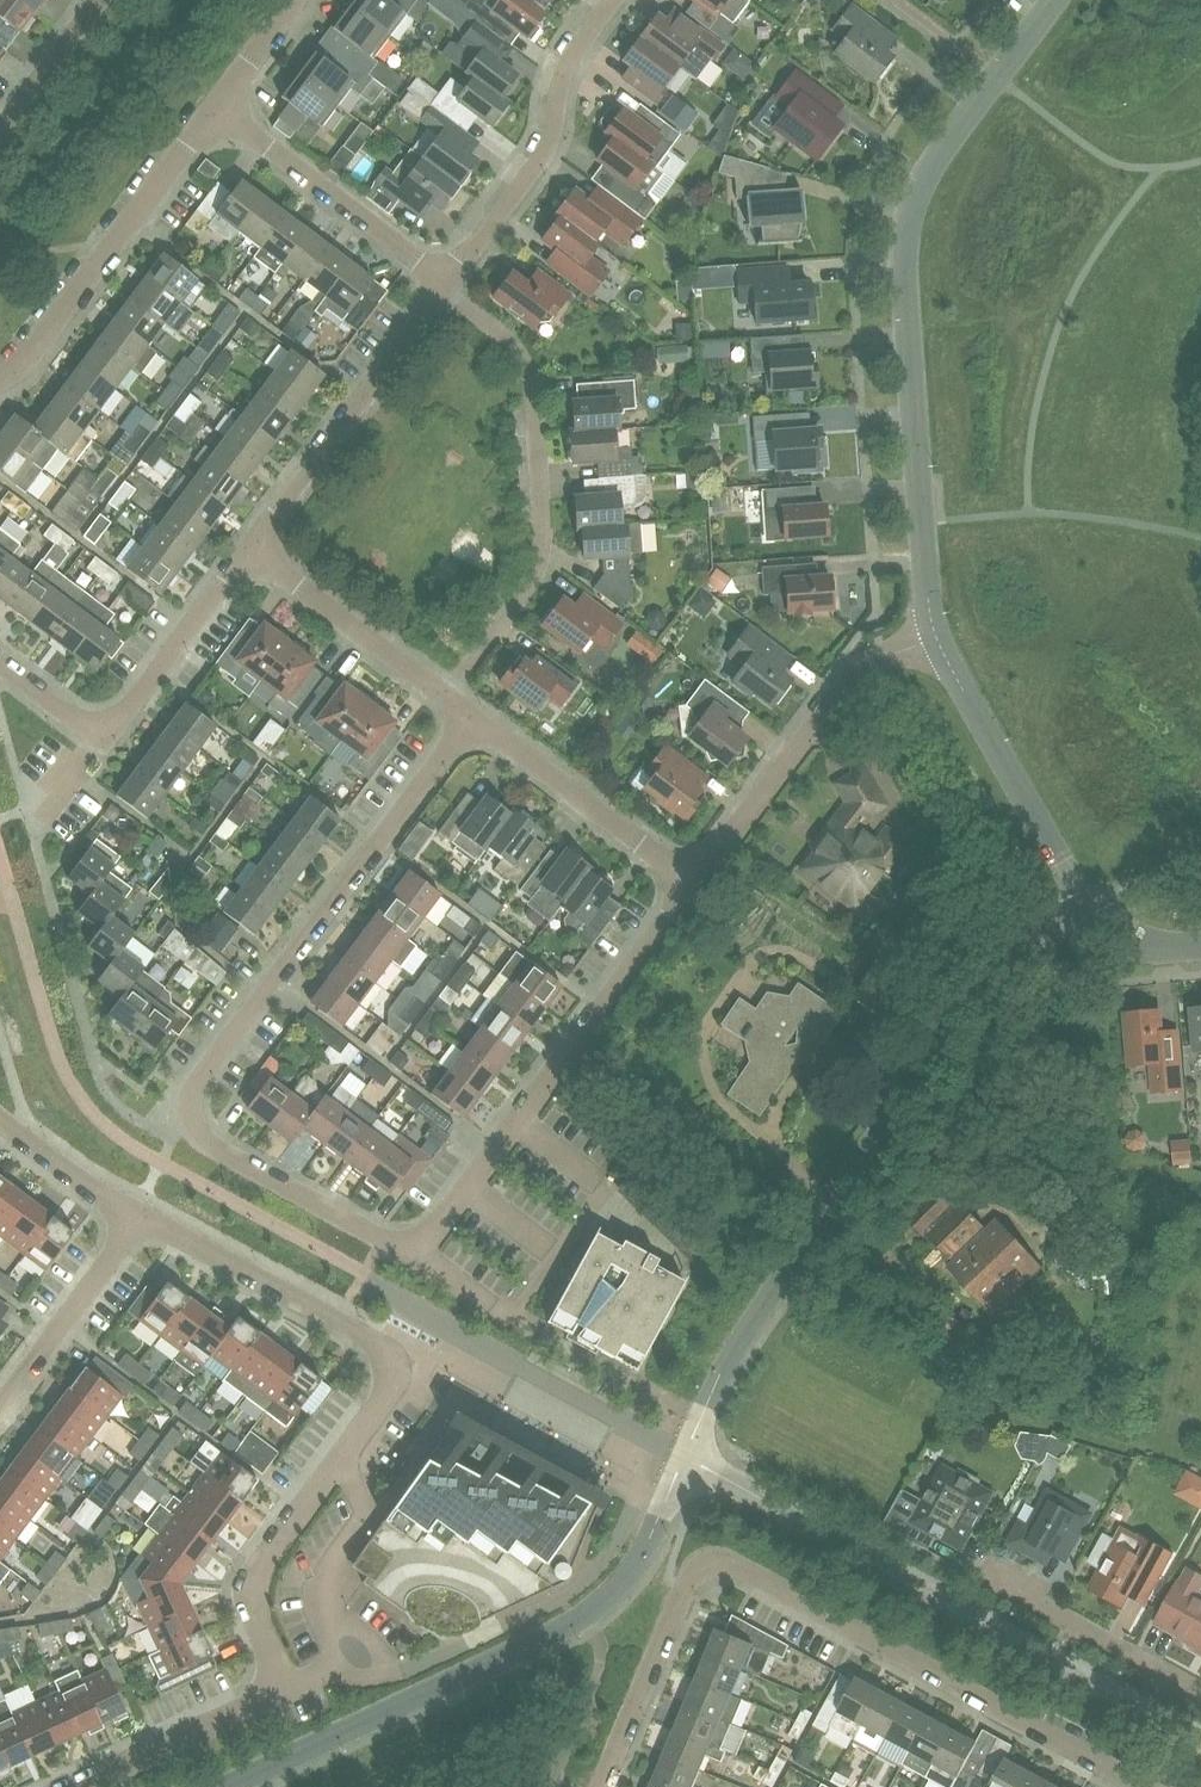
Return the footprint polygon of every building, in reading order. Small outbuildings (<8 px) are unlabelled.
[(19,32),(43,0),(0,0),(0,21),(2,19),(19,32)] [(407,13),(420,22),(424,9),(412,0),(354,0),(349,7),(389,37),(407,13)] [(424,9),(427,0),(412,0),(424,9)] [(542,9),(542,10),(529,0),(469,0),(462,10),(476,20),(492,32),(502,19),(522,34),(521,35),(530,41),(540,28),(536,25),(546,12),(542,9)] [(549,0),(529,0),(542,10),(542,9),(549,0)] [(748,0),(692,0),(694,1),(685,12),(708,30),(717,18),(715,17),(718,13),(732,24),(749,1),(748,0)] [(895,38),(876,24),(851,5),(832,30),(844,39),(834,53),(873,83),(892,57),(885,52),(895,38)] [(373,59),(389,37),(349,7),(332,29),(353,45),(344,57),(368,75),(369,74),(377,62),(373,59)] [(723,47),(711,38),(673,9),(665,21),(657,15),(640,38),(678,66),(678,67),(694,79),(710,58),(713,60),(723,47)] [(517,75),(487,53),(499,37),(492,32),(476,20),(462,10),(452,22),(466,33),(459,43),(448,43),(442,52),(467,70),(465,73),(473,78),(500,98),(500,97),(517,75)] [(662,88),(678,67),(678,66),(640,38),(623,61),(630,67),(622,78),(656,104),(666,90),(662,88)] [(755,65),(733,48),(722,63),(744,80),(755,65)] [(373,77),(369,74),(368,75),(344,57),(335,69),(314,53),(297,75),(338,106),(351,88),(359,94),(373,77)] [(795,72),(775,99),(789,109),(774,128),(812,156),(823,141),(827,144),(840,127),(810,104),(820,91),(795,72)] [(338,106),(297,75),(281,98),(284,101),(279,107),(284,111),(272,127),(288,139),(306,117),(321,128),(338,106)] [(508,103),(500,97),(500,98),(473,78),(464,89),(450,78),(430,105),(431,106),(431,107),(450,121),(462,105),(490,126),(508,103)] [(697,114),(671,95),(658,111),(684,131),(697,114)] [(469,155),(478,142),(450,121),(431,107),(421,121),(440,135),(422,158),(422,159),(458,186),(477,160),(469,155)] [(622,109),(621,111),(617,108),(610,109),(601,121),(602,127),(606,131),(605,132),(612,138),(613,137),(643,160),(644,159),(653,147),(667,153),(680,135),(665,123),(656,135),(622,109)] [(753,126),(764,139),(775,130),(763,117),(753,126)] [(339,177),(373,132),(360,123),(326,168),(339,177)] [(721,158),(728,137),(720,130),(706,147),(721,158)] [(663,173),(652,165),(644,159),(643,160),(613,137),(612,138),(596,159),(610,170),(609,171),(610,176),(614,179),(605,191),(634,213),(648,194),(663,173)] [(422,158),(410,149),(392,174),(385,169),(375,182),(422,217),(431,205),(439,211),(458,186),(422,159),(422,158)] [(800,240),(804,222),(802,193),(760,196),(759,189),(765,167),(723,156),(717,173),(734,178),(736,199),(745,198),(747,226),(761,225),(763,245),(800,242),(800,240)] [(220,170),(205,159),(196,170),(211,182),(212,181),(220,170)] [(238,231),(263,198),(241,181),(232,193),(217,182),(210,192),(196,210),(211,222),(208,226),(230,243),(239,232),(238,231)] [(622,245),(640,220),(616,202),(606,214),(574,189),(555,214),(559,217),(559,216),(594,242),(594,241),(603,230),(622,245)] [(260,248),(285,214),(263,198),(238,231),(239,232),(260,248)] [(275,274),(307,230),(285,214),(260,248),(253,257),(275,274)] [(589,257),(598,244),(594,241),(594,242),(559,216),(559,217),(541,240),(574,265),(565,277),(590,296),(608,271),(589,257)] [(303,280),(329,247),(307,230),(275,274),(282,279),(289,269),(303,280)] [(320,304),(350,263),(329,247),(303,280),(319,292),(313,300),(320,304)] [(206,286),(163,254),(146,277),(180,302),(180,301),(189,308),(206,286)] [(378,303),(364,292),(373,280),(350,263),(320,304),(314,312),(320,316),(326,308),(357,331),(378,303)] [(225,272),(214,264),(205,275),(217,284),(225,272)] [(709,290),(707,268),(690,269),(691,291),(709,290)] [(809,283),(776,286),(774,268),(736,270),(738,304),(754,302),(755,323),(811,319),(809,283)] [(549,322),(569,295),(537,271),(527,284),(511,272),(493,297),(533,328),(537,324),(549,322)] [(180,302),(146,277),(130,298),(163,324),(180,302)] [(249,308),(257,297),(246,288),(238,300),(249,308)] [(692,301),(691,289),(676,290),(677,302),(692,301)] [(268,305),(257,297),(249,308),(260,316),(268,305)] [(163,324),(130,298),(113,320),(147,345),(148,344),(163,324)] [(240,312),(229,304),(213,326),(224,334),(240,312)] [(384,307),(378,318),(395,328),(401,317),(384,307)] [(258,326),(247,317),(239,329),(250,337),(258,326)] [(147,345),(113,320),(97,342),(131,367),(140,373),(157,352),(148,344),(147,345)] [(301,329),(289,321),(281,332),(292,341),(301,329)] [(691,339),(690,325),(675,326),(676,340),(691,339)] [(306,348),(315,336),(304,327),(295,339),(306,348)] [(813,353),(780,355),(779,336),(749,338),(752,373),(770,372),(771,388),(816,385),(813,353)] [(196,348),(207,356),(215,345),(204,337),(196,348)] [(131,367),(97,342),(81,364),(114,389),(131,367)] [(687,361),(685,345),(673,346),(674,362),(687,361)] [(207,356),(196,348),(187,359),(199,368),(207,356)] [(307,398),(324,375),(291,350),(274,373),(307,398)] [(222,351),(214,362),(225,370),(233,359),(222,351)] [(225,370),(214,362),(206,373),(217,381),(225,370)] [(114,389),(81,364),(65,385),(98,411),(114,389)] [(307,398),(274,373),(257,394),(291,420),(307,398)] [(163,391),(174,400),(183,389),(171,380),(163,391)] [(623,414),(623,410),(635,409),(633,380),(602,383),(603,400),(572,403),(574,432),(574,433),(614,430),(619,430),(618,414),(623,414)] [(98,411),(65,385),(48,407),(91,439),(96,432),(87,426),(98,411)] [(166,411),(174,400),(163,391),(155,403),(166,411)] [(181,405),(192,414),(201,403),(190,394),(181,405)] [(275,441),(291,420),(257,394),(241,416),(275,441)] [(192,414),(181,405),(173,416),(184,425),(192,414)] [(48,407),(32,428),(32,429),(58,449),(57,449),(65,455),(74,461),(91,439),(48,407)] [(275,441),(241,416),(232,408),(227,415),(236,423),(225,438),(258,463),(275,441)] [(736,424),(736,413),(713,415),(714,426),(736,424)] [(826,466),(825,446),(820,446),(819,429),(796,430),(795,414),(752,417),(754,441),(773,440),(775,470),(791,469),(791,474),(822,472),(822,467),(826,466)] [(32,429),(32,428),(14,415),(0,434),(0,439),(41,470),(57,449),(58,449),(32,429)] [(130,435),(142,444),(150,432),(139,424),(130,435)] [(615,448),(614,430),(574,433),(574,432),(569,432),(571,463),(602,460),(604,478),(642,475),(641,465),(631,466),(630,450),(627,447),(615,448)] [(133,455),(142,444),(130,435),(122,446),(133,455)] [(157,438),(149,449),(160,457),(168,446),(157,438)] [(258,463),(225,438),(214,452),(204,445),(199,453),(242,485),(258,463)] [(0,439),(0,474),(14,485),(24,492),(41,470),(0,439)] [(151,468),(160,457),(149,449),(140,460),(151,468)] [(242,485),(199,453),(193,460),(203,467),(192,481),(226,507),(242,485)] [(106,467),(98,479),(109,487),(117,476),(106,467)] [(226,507),(192,481),(183,474),(166,496),(176,503),(209,528),(226,507)] [(646,475),(642,475),(604,478),(605,496),(574,498),(576,529),(581,528),(581,527),(621,525),(621,524),(619,509),(626,508),(626,507),(637,506),(640,505),(643,502),(646,497),(646,493),(646,475)] [(64,510),(73,498),(49,478),(39,490),(64,510)] [(101,498),(109,487),(98,479),(89,490),(101,498)] [(116,492),(127,501),(136,490),(124,481),(116,492)] [(825,505),(793,507),(792,488),(763,490),(767,540),(827,535),(825,505)] [(19,500),(8,491),(0,502),(0,504),(10,512),(19,500)] [(726,507),(725,491),(710,493),(712,508),(726,507)] [(119,512),(127,501),(116,492),(108,503),(119,512)] [(30,508),(19,500),(10,512),(21,520),(30,508)] [(193,550),(209,528),(176,503),(159,525),(193,550)] [(84,520),(73,512),(64,523),(76,531),(84,520)] [(94,545),(102,534),(111,522),(99,514),(91,525),(83,537),(94,545)] [(635,523),(626,523),(621,524),(621,525),(581,527),(581,528),(583,558),(615,555),(616,574),(603,575),(593,588),(621,610),(631,597),(628,553),(638,552),(635,523)] [(54,544),(63,532),(52,524),(43,536),(54,544)] [(193,550),(159,525),(143,547),(177,572),(193,550)] [(10,558),(20,545),(0,529),(0,570),(10,558)] [(63,532),(54,544),(65,553),(74,541),(63,532)] [(160,594),(177,572),(143,547),(126,569),(160,594)] [(86,569),(97,577),(106,565),(95,557),(86,569)] [(10,558),(0,570),(0,599),(8,605),(31,574),(10,558)] [(30,622),(64,576),(42,560),(31,574),(8,605),(30,622)] [(117,573),(106,565),(97,577),(108,585),(117,573)] [(831,596),(835,595),(834,581),(830,581),(830,577),(795,579),(794,565),(761,567),(763,595),(770,594),(771,606),(779,612),(787,611),(794,611),(795,614),(809,613),(809,610),(832,608),(831,596)] [(712,588),(722,575),(713,569),(704,582),(712,588)] [(51,638),(85,593),(64,576),(30,622),(51,638)] [(155,602),(128,581),(119,594),(146,614),(155,602)] [(73,654),(107,609),(85,593),(51,638),(73,654)] [(543,625),(575,648),(572,652),(590,666),(595,667),(597,667),(601,666),(604,663),(606,660),(606,657),(606,654),(605,650),(609,648),(606,644),(621,624),(597,606),(588,619),(562,599),(543,625)] [(123,643),(119,640),(104,628),(114,614),(107,609),(73,654),(96,671),(107,656),(111,659),(123,643)] [(665,623),(666,617),(662,612),(656,610),(651,611),(647,616),(647,622),(650,627),(656,629),(662,627),(665,623)] [(260,681),(289,642),(263,623),(248,644),(236,636),(215,664),(235,680),(244,668),(260,681)] [(781,672),(791,659),(749,627),(728,655),(743,666),(732,682),(749,695),(752,692),(770,706),(791,680),(781,672)] [(661,649),(637,631),(626,644),(651,663),(661,649)] [(299,683),(315,661),(289,642),(260,681),(277,693),(268,704),(289,720),(310,691),(299,683)] [(519,656),(499,682),(535,709),(545,696),(560,707),(578,683),(536,651),(527,663),(519,656)] [(731,726),(735,721),(727,714),(736,703),(704,679),(685,706),(678,707),(681,738),(688,736),(727,765),(732,758),(742,756),(744,741),(746,738),(731,726)] [(341,741),(369,703),(344,683),(328,704),(317,696),(295,724),(316,740),(324,729),(341,741)] [(213,698),(202,690),(194,700),(205,708),(213,698)] [(216,726),(186,703),(168,727),(198,749),(216,726)] [(379,743),(395,722),(369,703),(341,741),(357,753),(349,765),(369,780),(391,751),(379,743)] [(181,772),(198,749),(168,727),(151,750),(181,772)] [(697,789),(706,776),(665,745),(645,772),(652,777),(643,789),(658,799),(656,801),(672,813),(674,811),(685,820),(705,794),(697,789)] [(259,758),(245,748),(239,756),(253,766),(259,758)] [(164,795),(181,772),(151,750),(134,772),(164,795)] [(320,784),(350,794),(358,773),(328,763),(320,784)] [(280,774),(266,764),(260,772),(274,782),(280,774)] [(886,806),(862,766),(834,784),(845,802),(811,847),(816,851),(803,869),(854,907),(865,892),(869,895),(872,897),(875,899),(879,899),(882,899),(883,898),(884,898),(886,897),(887,896),(888,895),(889,894),(890,892),(891,891),(891,889),(891,888),(892,886),(891,884),(891,882),(891,881),(890,879),(888,877),(887,876),(881,871),(891,858),(897,862),(908,847),(885,830),(875,844),(858,831),(871,815),(886,806)] [(164,795),(134,772),(116,796),(146,819),(164,795)] [(242,782),(228,772),(222,780),(236,790),(242,782)] [(262,797),(249,788),(243,795),(256,805),(262,797)] [(225,805),(211,795),(205,803),(219,813),(225,805)] [(511,814),(510,814),(486,796),(470,818),(456,807),(438,832),(456,846),(454,849),(474,864),(487,847),(487,846),(511,814)] [(310,797),(292,820),(323,843),(340,819),(310,797)] [(539,829),(536,827),(540,821),(522,808),(518,814),(513,810),(510,814),(511,814),(487,846),(487,847),(502,858),(494,869),(517,886),(540,854),(532,848),(531,839),(539,829)] [(245,820),(232,811),(226,818),(239,828),(245,820)] [(208,828),(194,818),(188,826),(202,836),(208,828)] [(305,866),(323,843),(292,820),(275,843),(305,866)] [(133,840),(139,832),(143,827),(135,821),(125,835),(133,840)] [(228,843),(215,834),(209,841),(222,851),(228,843)] [(165,844),(157,838),(148,851),(156,857),(165,844)] [(109,872),(120,857),(96,839),(67,877),(90,895),(91,895),(101,882),(109,872)] [(416,850),(403,839),(396,848),(410,859),(416,850)] [(288,888),(305,866),(275,843),(258,866),(288,888)] [(590,868),(580,860),(581,857),(580,854),(578,852),(576,850),(573,849),(570,849),(567,851),(548,876),(537,867),(520,890),(539,905),(552,898),(555,895),(563,901),(564,902),(587,871),(588,872),(590,868)] [(212,866),(198,856),(193,864),(206,874),(212,866)] [(288,888),(258,866),(241,889),(271,911),(288,888)] [(440,895),(409,871),(392,894),(423,917),(440,895)] [(594,909),(610,889),(588,872),(587,871),(564,902),(563,901),(561,905),(569,912),(564,919),(566,931),(589,948),(608,924),(595,914),(594,909)] [(111,917),(124,900),(132,888),(109,872),(101,882),(91,895),(90,895),(77,912),(100,929),(101,929),(111,916),(111,917)] [(170,885),(163,879),(153,893),(160,899),(170,885)] [(271,911),(241,889),(223,912),(253,935),(271,911)] [(423,917),(392,894),(376,915),(407,939),(423,917)] [(236,928),(218,915),(202,937),(220,950),(236,928)] [(407,939),(376,915),(359,937),(391,960),(391,959),(401,967),(417,946),(407,939)] [(134,934),(111,917),(111,916),(101,929),(100,929),(87,946),(110,963),(111,963),(121,951),(134,934)] [(482,926),(471,918),(462,929),(474,938),(482,926)] [(174,928),(176,926),(175,926),(168,920),(158,934),(165,940),(174,928)] [(174,928),(165,940),(163,943),(185,960),(195,946),(188,941),(174,928)] [(499,939),(488,931),(480,942),(491,950),(499,939)] [(391,960),(359,937),(343,959),(374,982),(391,960)] [(195,946),(185,960),(208,980),(215,985),(225,972),(218,966),(195,946)] [(132,985),(142,972),(144,968),(121,951),(111,963),(110,963),(97,980),(120,997),(121,998),(131,985),(132,985)] [(438,962),(449,970),(457,959),(446,951),(438,962)] [(483,980),(497,967),(482,951),(468,963),(483,980)] [(545,1008),(561,986),(530,962),(516,951),(500,973),(514,983),(513,985),(545,1008)] [(374,982),(343,959),(327,980),(358,1004),(374,982)] [(441,981),(449,970),(438,962),(429,973),(441,981)] [(455,975),(466,983),(474,972),(463,964),(455,975)] [(903,980),(882,967),(859,1003),(879,1016),(903,980)] [(131,1032),(164,988),(142,972),(132,985),(131,985),(121,998),(120,997),(108,1014),(131,1032)] [(458,994),(466,983),(455,975),(446,986),(458,994)] [(358,1004),(327,980),(310,1003),(341,1027),(358,1004)] [(528,1030),(545,1008),(513,985),(497,1006),(528,1030)] [(777,1054),(797,1026),(820,1043),(840,1015),(816,998),(798,985),(788,998),(783,1005),(766,994),(755,1011),(739,999),(722,1023),(759,1049),(728,1093),(758,1114),(792,1064),(777,1054)] [(178,1036),(191,1018),(170,1002),(171,1001),(170,993),(164,988),(131,1032),(155,1050),(170,1030),(178,1036)] [(405,1005),(416,1014),(425,1003),(413,994),(405,1005)] [(512,1052),(528,1030),(497,1006),(487,998),(471,1020),(481,1027),(481,1028),(512,1052)] [(408,1025),(416,1014),(405,1005),(397,1017),(408,1025)] [(422,1018),(433,1027),(442,1016),(430,1007),(422,1018)] [(1191,1009),(1195,1051),(1200,1051),(1200,1008),(1191,1009)] [(1152,1091),(1181,1089),(1176,1031),(1160,1032),(1158,1012),(1125,1014),(1130,1065),(1150,1063),(1152,1091)] [(300,1024),(329,1046),(337,1035),(308,1013),(300,1024)] [(425,1038),(433,1027),(422,1018),(414,1029),(425,1038)] [(512,1052),(481,1028),(464,1050),(495,1073),(512,1052)] [(348,1043),(337,1035),(329,1046),(340,1054),(348,1043)] [(392,1047),(380,1038),(372,1050),(383,1058),(392,1047)] [(479,1095),(495,1073),(464,1050),(448,1072),(479,1095)] [(409,1060),(397,1051),(389,1063),(400,1071),(409,1060)] [(361,1070),(372,1079),(381,1067),(370,1059),(361,1070)] [(381,1067),(372,1079),(384,1087),(392,1076),(381,1067)] [(462,1118),(479,1095),(448,1072),(431,1094),(462,1118)] [(302,1128),(301,1128),(314,1111),(313,1110),(324,1096),(317,1090),(316,1082),(307,1075),(292,1094),(269,1126),(291,1143),(302,1128)] [(269,1126),(292,1094),(270,1078),(246,1109),(269,1126)] [(323,1144),(347,1113),(346,1112),(356,1098),(340,1085),(329,1099),(324,1096),(313,1110),(314,1111),(301,1128),(302,1128),(323,1144)] [(405,1103),(416,1111),(424,1100),(413,1092),(405,1103)] [(453,1122),(424,1100),(416,1111),(445,1133),(453,1122)] [(345,1161),(368,1129),(347,1113),(323,1144),(345,1161)] [(367,1177),(399,1134),(377,1118),(368,1129),(345,1161),(367,1177)] [(676,1148),(688,1134),(675,1123),(663,1137),(676,1148)] [(408,1192),(433,1159),(431,1158),(419,1149),(399,1134),(367,1177),(364,1181),(375,1189),(378,1185),(389,1194),(397,1184),(408,1192)] [(1191,1163),(1189,1139),(1171,1141),(1173,1164),(1191,1163)] [(425,1141),(419,1149),(431,1158),(437,1149),(425,1141)] [(640,1179),(646,1173),(636,1164),(632,1170),(640,1179)] [(652,1190),(657,1184),(646,1173),(640,1179),(652,1190)] [(11,1186),(0,1177),(0,1201),(11,1186)] [(663,1200),(668,1195),(657,1184),(652,1190),(663,1200)] [(983,1225),(958,1199),(955,1202),(937,1184),(905,1216),(923,1234),(925,1231),(950,1258),(983,1225)] [(32,1201),(11,1186),(0,1201),(0,1236),(4,1239),(32,1201)] [(674,1211),(680,1206),(668,1195),(663,1200),(674,1211)] [(24,1254),(52,1217),(32,1201),(4,1239),(24,1254)] [(686,1222),(691,1217),(680,1206),(674,1211),(686,1222)] [(46,1270),(74,1233),(52,1217),(24,1254),(46,1270)] [(697,1233),(702,1228),(691,1217),(686,1222),(697,1233)] [(991,1312),(1039,1265),(997,1219),(948,1266),(991,1312)] [(709,1245),(714,1239),(702,1228),(697,1233),(709,1245)] [(684,1281),(654,1265),(657,1259),(635,1247),(632,1253),(595,1233),(547,1322),(635,1370),(684,1281)] [(0,1280),(0,1288),(10,1296),(18,1285),(4,1274),(0,1280)] [(160,1335),(188,1298),(167,1282),(158,1295),(146,1286),(127,1311),(139,1320),(139,1319),(160,1335)] [(181,1351),(209,1313),(188,1298),(160,1335),(181,1351)] [(210,1355),(230,1329),(229,1328),(219,1321),(224,1315),(214,1307),(209,1313),(181,1351),(192,1359),(202,1367),(211,1355),(210,1355)] [(222,1382),(224,1379),(231,1370),(259,1333),(238,1317),(229,1328),(230,1329),(210,1355),(211,1355),(202,1367),(222,1382)] [(245,1394),(279,1348),(259,1333),(231,1370),(224,1379),(245,1394)] [(272,1401),(300,1364),(279,1348),(245,1394),(267,1411),(273,1402),(272,1401)] [(118,1364),(131,1374),(139,1363),(126,1353),(118,1364)] [(139,1363),(131,1374),(144,1384),(152,1373),(139,1363)] [(321,1380),(300,1364),(272,1401),(273,1402),(267,1411),(287,1426),(321,1380)] [(125,1398),(134,1385),(110,1367),(101,1379),(85,1367),(69,1388),(107,1416),(122,1396),(125,1398)] [(181,1395),(168,1386),(160,1396),(173,1405),(181,1395)] [(107,1416),(69,1388),(54,1409),(91,1437),(107,1416)] [(178,1412),(192,1422),(200,1411),(186,1401),(178,1412)] [(91,1437),(54,1409),(38,1429),(76,1457),(91,1437)] [(200,1411),(192,1422),(205,1432),(213,1421),(200,1411)] [(602,1492),(581,1481),(459,1414),(351,1565),(366,1576),(362,1582),(431,1631),(441,1639),(442,1639),(565,1581),(602,1492)] [(149,1427),(139,1440),(149,1448),(158,1435),(149,1427)] [(162,1441),(172,1448),(182,1434),(173,1427),(162,1441)] [(60,1478),(76,1457),(38,1429),(23,1450),(60,1478)] [(220,1443),(233,1453),(241,1442),(228,1432),(220,1443)] [(139,1461),(149,1448),(139,1440),(129,1453),(139,1461)] [(243,1440),(241,1442),(233,1453),(257,1471),(267,1458),(243,1440)] [(172,1448),(162,1441),(152,1454),(162,1461),(172,1448)] [(45,1498),(60,1478),(23,1450),(7,1470),(45,1498)] [(1044,1461),(1047,1457),(1047,1453),(1042,1450),(1035,1463),(1040,1465),(1044,1461)] [(241,1501),(257,1480),(220,1451),(204,1472),(241,1501)] [(961,1549),(992,1493),(978,1485),(982,1479),(959,1467),(956,1473),(942,1465),(923,1500),(902,1488),(883,1524),(924,1547),(931,1533),(961,1549)] [(118,1469),(108,1481),(118,1489),(127,1476),(118,1469)] [(141,1469),(131,1482),(141,1490),(150,1477),(141,1469)] [(45,1498),(7,1470),(0,1480),(0,1497),(29,1519),(45,1498)] [(241,1501),(204,1472),(188,1493),(226,1521),(241,1501)] [(108,1502),(118,1489),(108,1481),(98,1494),(108,1502)] [(131,1502),(141,1490),(131,1482),(121,1495),(131,1502)] [(1008,1543),(1031,1555),(1032,1556),(1034,1556),(1036,1555),(1037,1554),(1038,1553),(1041,1548),(1064,1561),(1078,1535),(1090,1514),(1047,1491),(1027,1528),(1019,1523),(1008,1543)] [(210,1542),(226,1521),(188,1493),(182,1502),(173,1495),(164,1506),(164,1507),(210,1542)] [(0,1497),(0,1529),(14,1540),(29,1519),(0,1497)] [(195,1563),(210,1542),(164,1507),(164,1506),(159,1503),(143,1524),(157,1534),(195,1563)] [(87,1510),(77,1523),(87,1530),(96,1517),(87,1510)] [(116,1522),(107,1515),(94,1532),(103,1539),(116,1522)] [(77,1543),(87,1530),(77,1523),(67,1536),(77,1543)] [(0,1529),(0,1558),(14,1540),(0,1529)] [(1122,1529),(1116,1541),(1103,1535),(1088,1562),(1099,1568),(1089,1587),(1123,1605),(1128,1595),(1145,1603),(1157,1580),(1171,1555),(1145,1541),(1136,1536),(1122,1529)] [(195,1563),(157,1534),(141,1555),(151,1563),(139,1579),(179,1583),(195,1563)] [(46,1564),(56,1571),(65,1558),(56,1551),(46,1564)] [(0,1561),(0,1582),(10,1569),(0,1561)] [(46,1584),(56,1571),(46,1564),(36,1577),(46,1584)] [(1195,1593),(1200,1583),(1200,1577),(1188,1569),(1179,1585),(1177,1583),(1155,1623),(1191,1642),(1188,1646),(1200,1653),(1200,1596),(1195,1593)] [(190,1606),(179,1583),(139,1579),(148,1597),(136,1602),(148,1626),(190,1606)] [(40,1592),(28,1582),(20,1592),(33,1601),(40,1592)] [(201,1630),(190,1606),(148,1626),(159,1650),(201,1630)] [(108,1627),(99,1607),(88,1612),(97,1632),(108,1627)] [(742,1669),(752,1645),(783,1658),(789,1645),(732,1614),(725,1632),(717,1629),(706,1654),(742,1669)] [(54,1621),(56,1633),(73,1630),(71,1618),(54,1621)] [(56,1633),(54,1621),(38,1624),(40,1636),(56,1633)] [(18,1626),(2,1629),(4,1641),(20,1638),(18,1626)] [(212,1654),(201,1630),(159,1650),(148,1655),(158,1678),(156,1686),(160,1695),(200,1676),(194,1662),(212,1654)] [(106,1668),(108,1673),(118,1668),(112,1653),(101,1659),(105,1668),(106,1668)] [(732,1694),(742,1669),(706,1654),(696,1679),(732,1694)] [(128,1716),(115,1689),(108,1673),(106,1668),(105,1668),(82,1679),(82,1680),(102,1722),(111,1718),(113,1723),(128,1716)] [(102,1722),(82,1680),(82,1679),(78,1669),(54,1680),(58,1690),(78,1733),(87,1729),(90,1734),(103,1728),(101,1722),(102,1722)] [(854,1739),(881,1690),(856,1677),(841,1704),(828,1697),(813,1725),(826,1732),(829,1726),(854,1739)] [(743,1699),(732,1694),(696,1679),(685,1704),(732,1724),(743,1699)] [(78,1733),(58,1690),(35,1701),(55,1744),(78,1733)] [(886,1737),(905,1703),(881,1690),(854,1739),(878,1751),(886,1737)] [(12,1712),(11,1713),(5,1700),(0,1702),(0,1748),(8,1766),(32,1755),(12,1712)] [(55,1744),(35,1701),(12,1712),(32,1755),(55,1744)] [(910,1751),(929,1716),(905,1703),(886,1737),(909,1750),(910,1751)] [(721,1748),(732,1724),(685,1704),(675,1729),(721,1748)] [(796,1721),(805,1726),(813,1713),(803,1708),(796,1721)] [(934,1764),(952,1729),(929,1716),(910,1751),(909,1750),(902,1764),(926,1777),(934,1764)] [(798,1739),(805,1726),(796,1721),(789,1734),(798,1739)] [(721,1748),(675,1729),(664,1754),(700,1769),(706,1754),(722,1761),(727,1751),(721,1748)] [(986,1758),(972,1751),(977,1743),(952,1729),(934,1764),(926,1777),(944,1786),(970,1786),(986,1758)] [(783,1745),(770,1769),(779,1774),(793,1750),(783,1745)] [(0,1748),(0,1776),(10,1771),(8,1766),(0,1748)] [(700,1769),(664,1754),(654,1779),(672,1786),(693,1786),(700,1769)] [(1029,1771),(1004,1758),(1000,1766),(986,1758),(970,1786),(1021,1786),(1029,1771)] [(779,1774),(770,1769),(760,1766),(754,1777),(772,1786),(779,1774)] [(1053,1784),(1029,1771),(1021,1786),(1051,1786),(1053,1784)] [(836,1772),(831,1781),(842,1786),(845,1786),(849,1779),(836,1772)]
